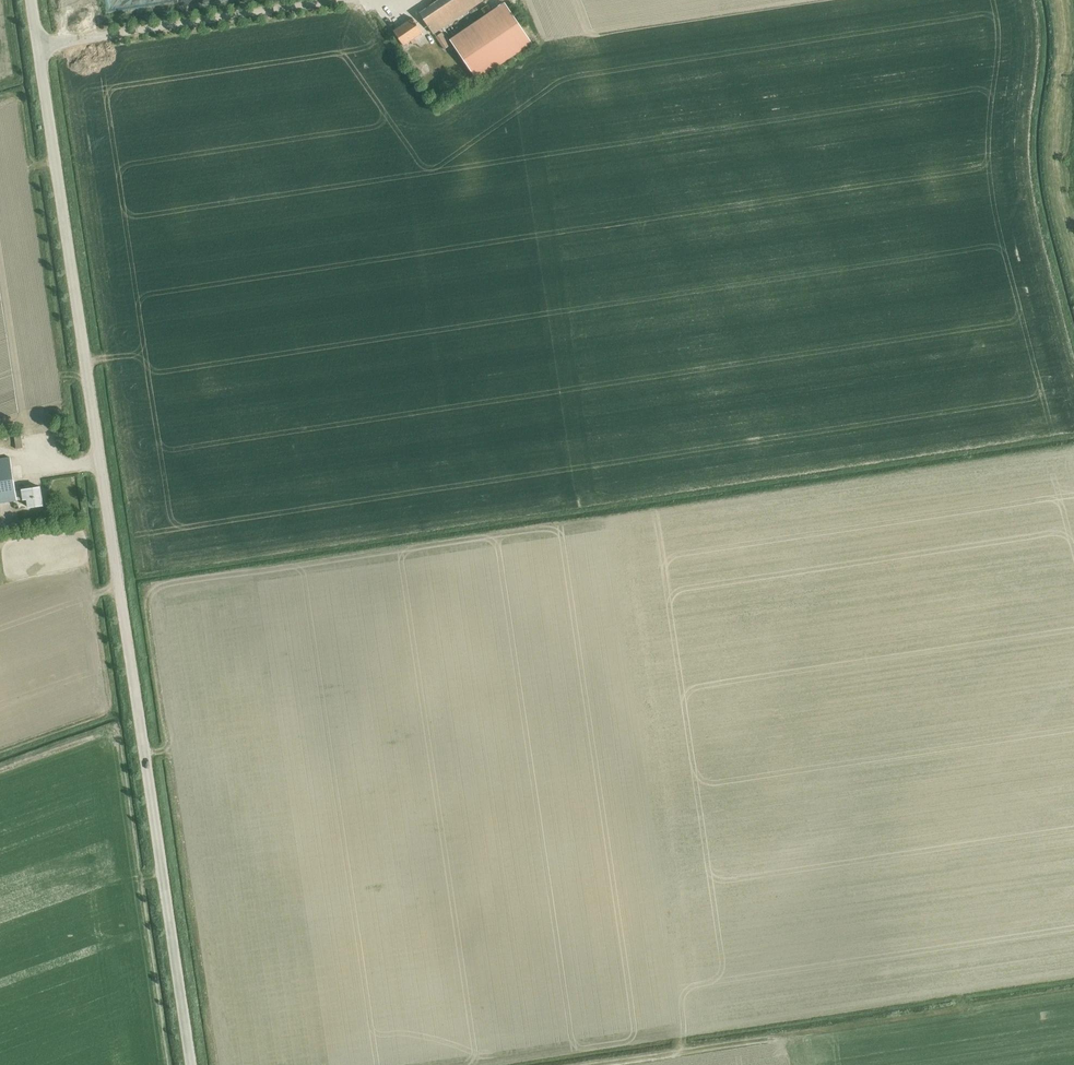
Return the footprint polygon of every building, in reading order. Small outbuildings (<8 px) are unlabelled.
[(433,34),(483,0),(438,0),(419,13),(433,34)] [(504,2),(449,40),(477,80),(532,43),(504,2)] [(413,44),(416,41),(414,38),(422,32),(412,18),(393,31),(403,45),(410,40),(413,44)] [(435,36),(444,49),(450,45),(442,32),(435,36)] [(15,436),(16,449),(24,448),(22,435),(15,436)] [(15,492),(9,458),(0,460),(0,503),(25,499),(27,508),(42,506),(39,488),(15,492)]
